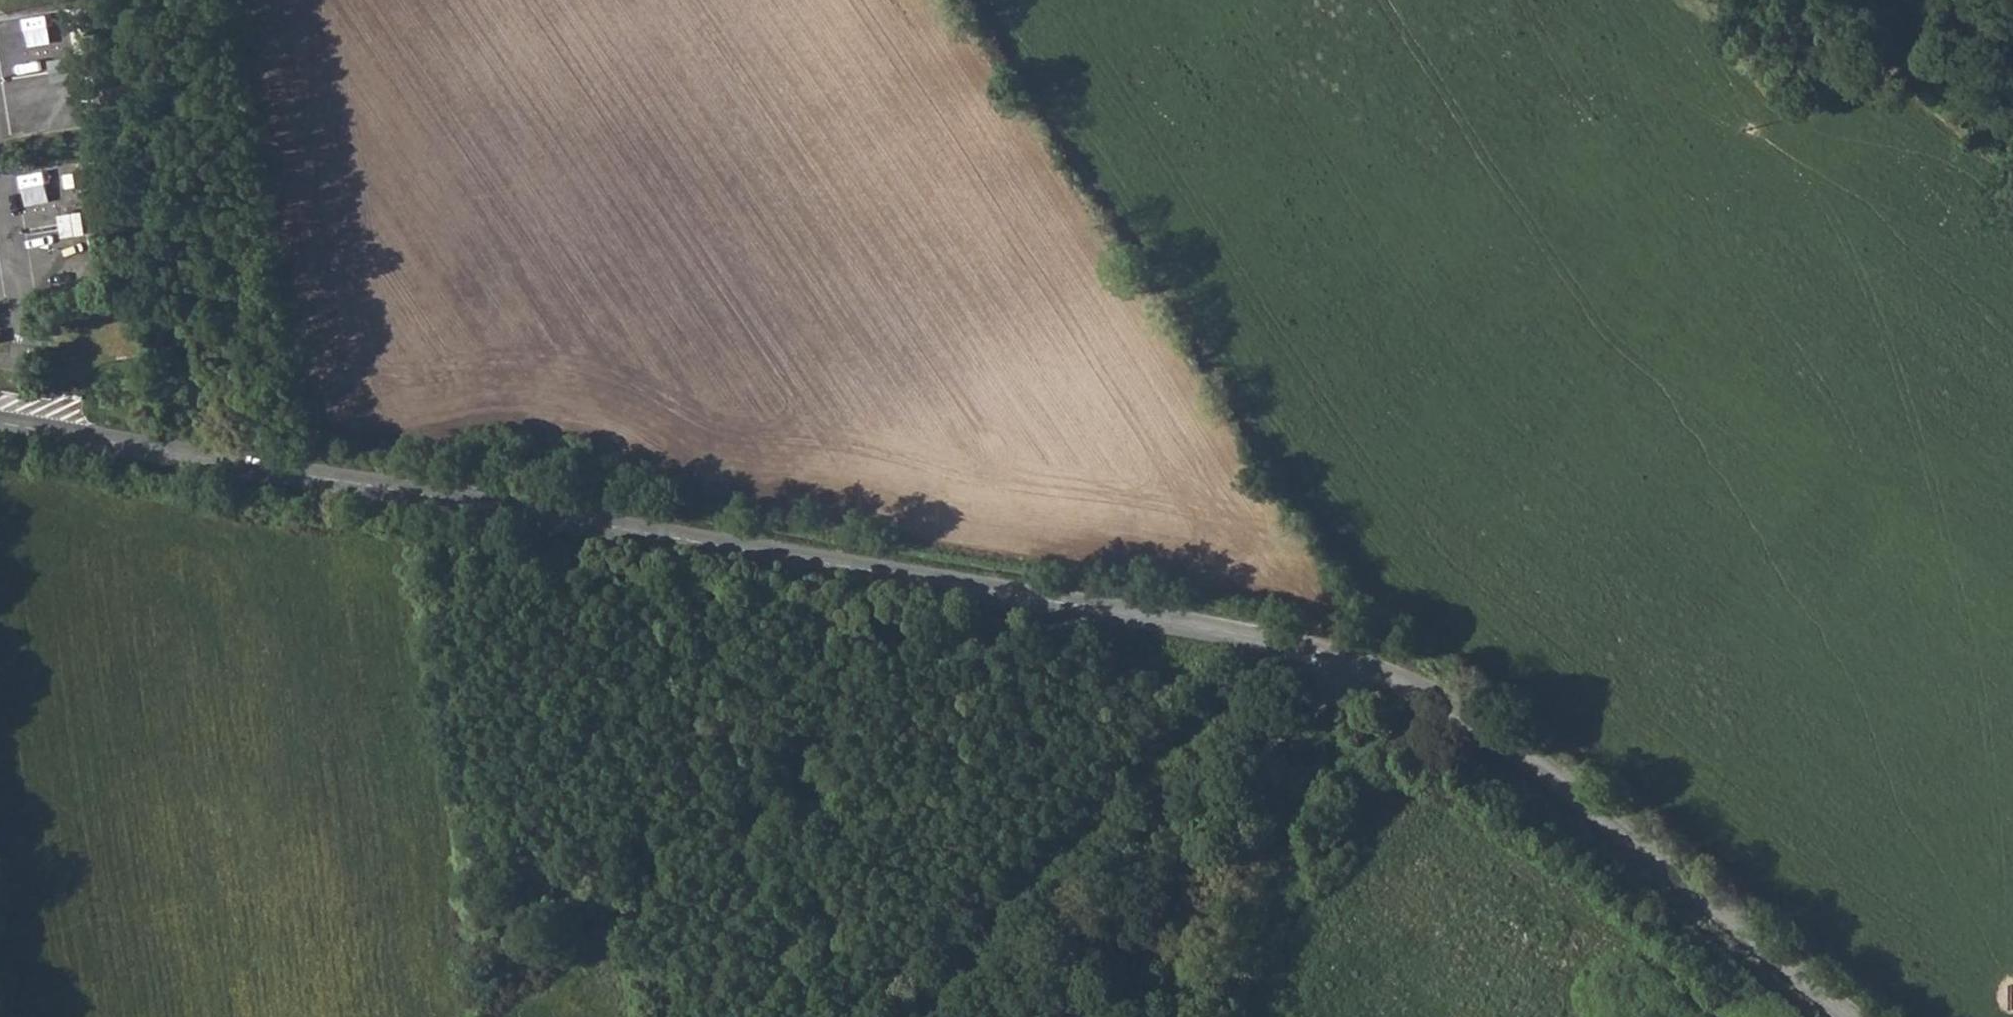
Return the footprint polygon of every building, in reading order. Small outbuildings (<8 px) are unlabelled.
[(81,211),(59,215),(62,237),(85,234),(81,211)]
